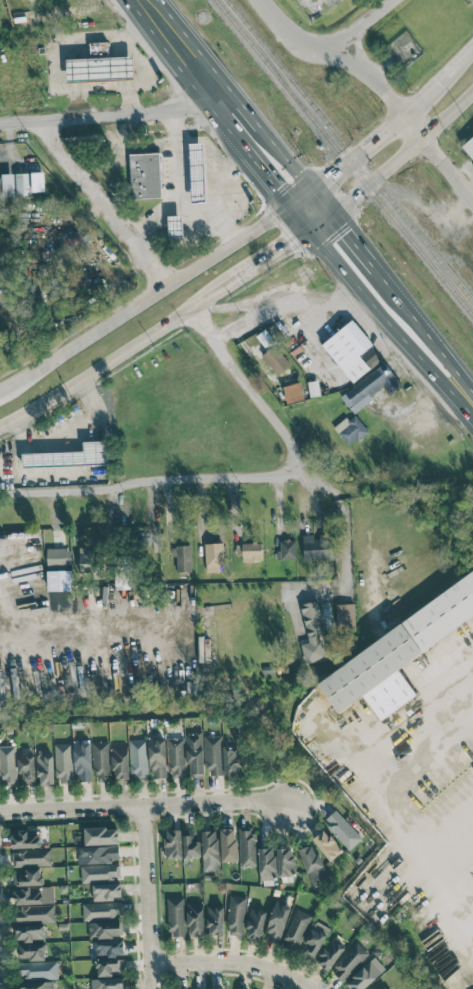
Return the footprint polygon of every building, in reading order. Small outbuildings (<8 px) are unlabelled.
[(66,59),(67,82),(134,79),(134,56),(109,57),(108,42),(90,42),(90,59),(66,59)] [(472,159),(472,135),(461,144),(472,159)] [(204,143),(189,143),(191,203),(206,203),(204,143)] [(161,198),(160,153),(129,154),(131,199),(161,198)] [(44,192),(44,173),(2,174),(2,196),(33,196),(33,192),(44,192)] [(182,215),(168,216),(169,238),(183,237),(182,215)] [(322,345),(354,383),(383,358),(351,320),(322,345)] [(262,354),(275,376),(290,367),(277,345),(262,354)] [(383,386),(390,395),(402,386),(385,362),(344,392),(355,407),(383,386)] [(283,386),(287,403),(304,400),(301,383),(283,386)] [(350,447),(369,431),(353,413),(334,429),(350,447)] [(83,451),(22,454),(23,468),(108,465),(107,441),(83,442),(83,451)] [(304,535),(303,560),(330,561),(331,534),(319,534),(319,536),(304,535)] [(276,560),(297,559),(296,540),(281,540),(281,550),(276,550),(276,560)] [(261,561),(260,542),(242,543),(242,561),(261,561)] [(206,571),(225,570),(223,543),(205,544),(206,571)] [(191,545),(176,546),(176,572),(192,572),(191,545)] [(79,572),(92,573),(92,548),(80,547),(79,572)] [(47,549),(47,565),(71,564),(70,549),(47,549)] [(71,571),(47,571),(48,591),(71,591),(71,571)] [(130,574),(116,575),(116,589),(130,589),(130,574)] [(338,713),(365,696),(380,720),(417,696),(397,666),(472,617),(472,576),(316,679),(338,713)] [(325,660),(320,634),(335,632),(331,608),(320,610),(318,601),(301,604),(308,643),(301,645),(304,664),(325,660)] [(355,626),(354,604),(337,604),(337,626),(355,626)] [(204,774),(203,734),(185,734),(186,764),(190,764),(191,774),(204,774)] [(154,779),(166,778),(165,736),(148,737),(149,771),(153,771),(154,779)] [(223,775),(222,736),(205,736),(206,775),(223,775)] [(168,738),(169,778),(185,778),(184,738),(168,738)] [(90,740),(74,740),(75,782),(91,782),(90,740)] [(147,778),(147,740),(130,740),(131,779),(147,778)] [(95,781),(111,781),(109,742),(93,742),(95,781)] [(72,743),(55,744),(56,783),(73,783),(72,743)] [(16,746),(0,746),(0,786),(16,785),(16,746)] [(113,780),(129,779),(128,746),(112,747),(113,780)] [(224,747),(224,775),(241,775),(240,746),(224,747)] [(38,784),(54,784),(53,752),(38,752),(38,784)] [(18,756),(19,786),(35,785),(34,755),(18,756)] [(324,820),(348,851),(361,840),(337,809),(324,820)] [(256,827),(239,828),(240,867),(257,867),(256,827)] [(85,845),(119,844),(118,828),(85,829),(85,845)] [(238,861),(236,828),(220,829),(221,862),(238,861)] [(312,839),(330,861),(342,852),(324,829),(312,839)] [(40,830),(11,831),(11,848),(40,847),(40,830)] [(182,858),(181,830),(165,830),(166,859),(182,858)] [(202,831),(203,863),(219,862),(218,831),(202,831)] [(201,842),(192,841),(192,836),(184,836),(183,858),(200,858),(201,842)] [(298,849),(312,889),(329,883),(319,853),(315,855),(312,845),(298,849)] [(79,847),(79,863),(119,862),(119,846),(79,847)] [(260,881),(276,880),(275,848),(259,849),(260,881)] [(278,848),(278,877),(294,876),(294,848),(278,848)] [(16,851),(16,866),(52,865),(52,850),(16,851)] [(81,865),(81,880),(120,881),(120,865),(81,865)] [(42,885),(42,870),(14,870),(14,886),(42,885)] [(93,900),(122,900),(121,883),(93,884),(93,900)] [(43,905),(44,889),(15,888),(14,904),(43,905)] [(242,936),(247,898),(231,895),(225,934),(242,936)] [(185,936),(184,897),(168,898),(169,936),(185,936)] [(264,939),(280,943),(291,905),(275,901),(264,939)] [(121,902),(83,903),(83,919),(122,918),(121,902)] [(204,935),(203,902),(187,903),(188,936),(204,935)] [(54,906),(15,907),(16,922),(55,921),(54,906)] [(207,935),(223,936),(224,907),(208,906),(207,935)] [(245,936),(260,940),(267,912),(252,908),(245,936)] [(297,951),(312,916),(297,909),(282,944),(297,951)] [(121,938),(120,921),(88,922),(89,939),(121,938)] [(330,929),(316,921),(299,951),(314,960),(330,929)] [(44,925),(15,926),(16,941),(45,940),(44,925)] [(344,945),(330,938),(317,964),(331,971),(344,945)] [(95,941),(96,956),(124,955),(123,940),(95,941)] [(369,952),(356,942),(331,973),(344,983),(369,952)] [(46,960),(46,944),(19,944),(18,960),(46,960)] [(349,988),(364,988),(386,969),(375,957),(345,985),(349,988)] [(97,977),(113,976),(113,972),(125,972),(124,959),(96,960),(97,977)] [(57,962),(20,963),(20,978),(58,977),(57,962)] [(91,988),(125,988),(124,978),(91,979),(91,988)]
